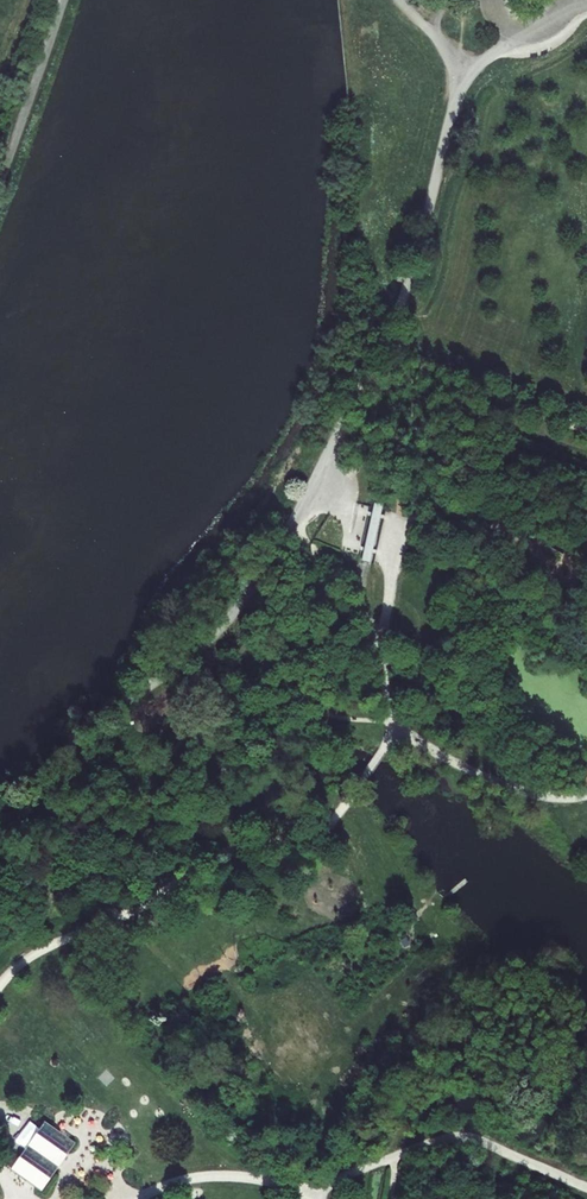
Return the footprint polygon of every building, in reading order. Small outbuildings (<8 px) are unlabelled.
[(34,1198),(49,1198),(79,1159),(49,1137),(14,1184),(34,1198)]
